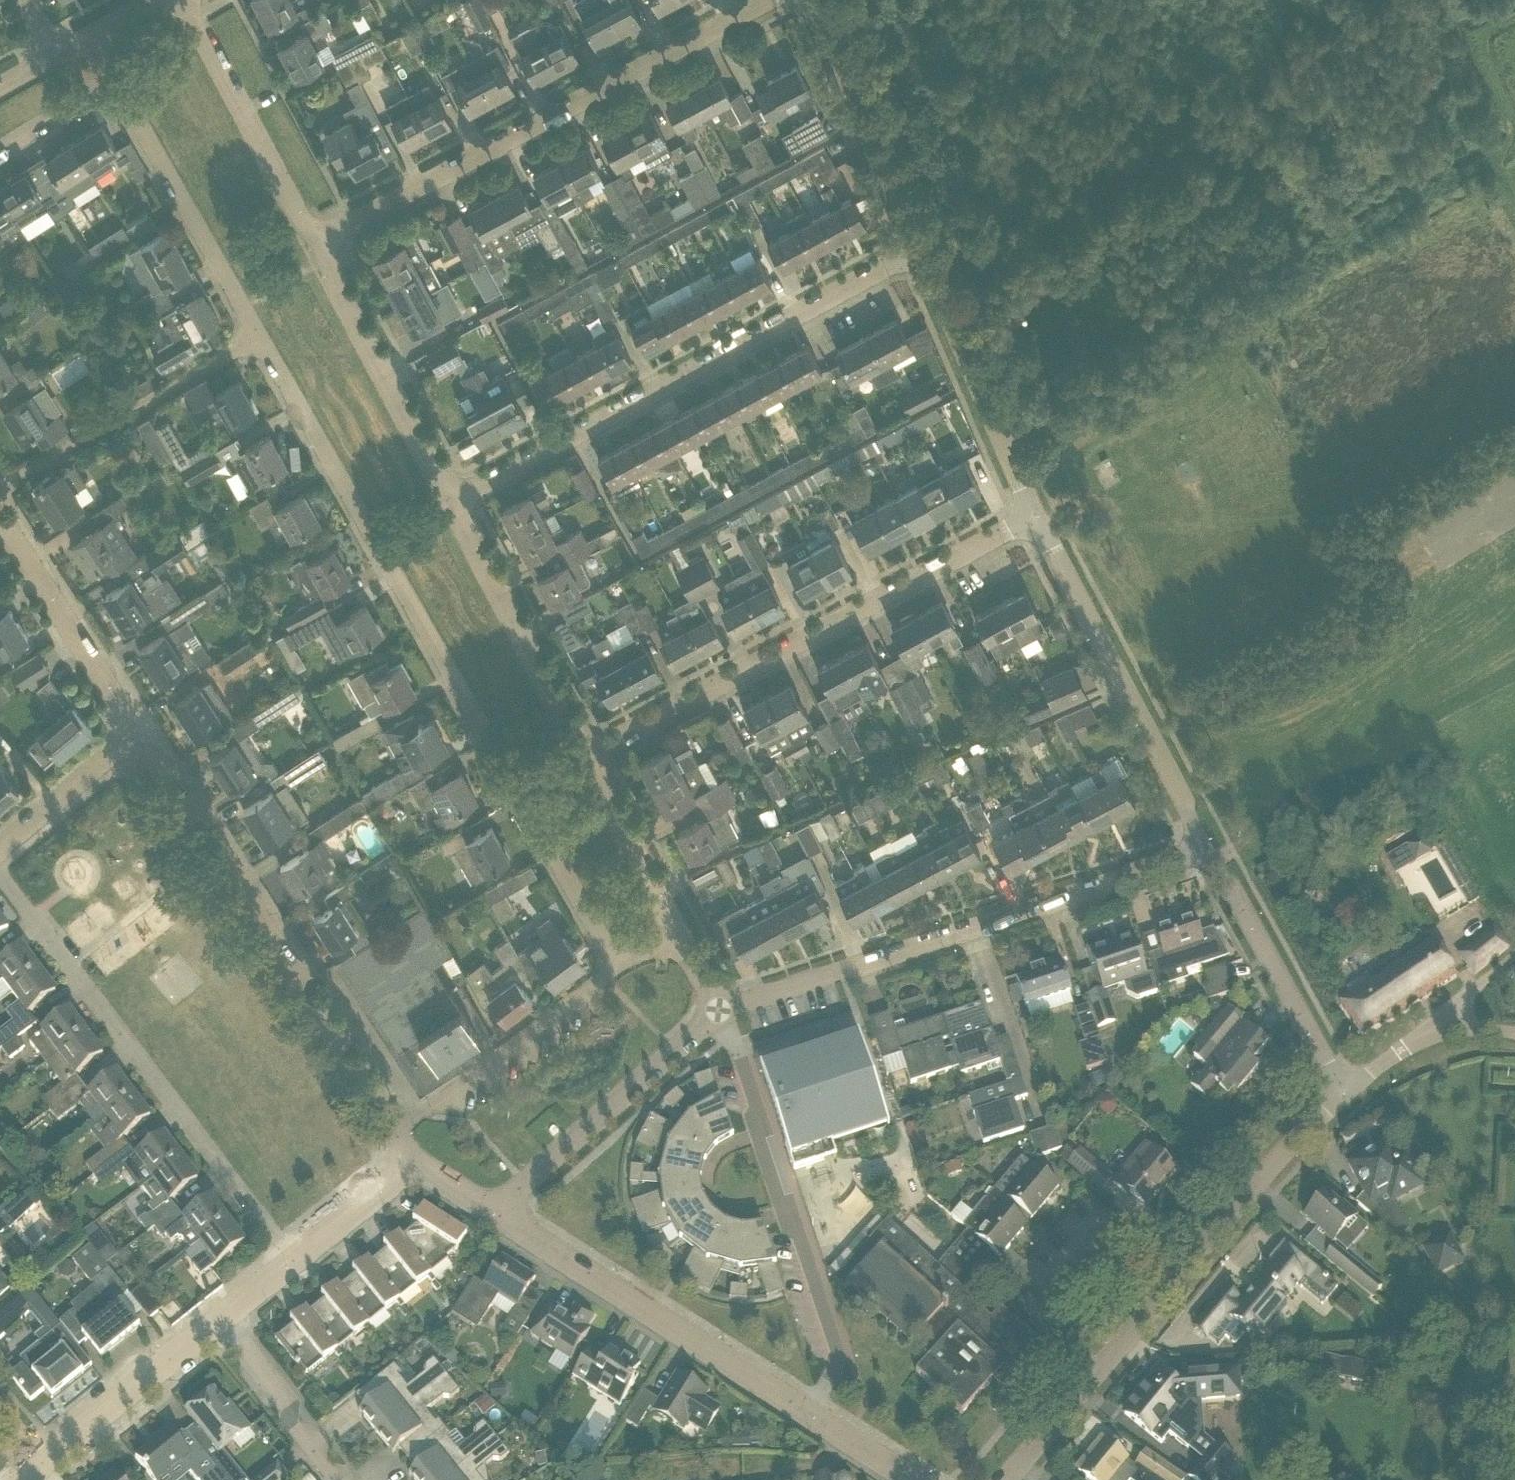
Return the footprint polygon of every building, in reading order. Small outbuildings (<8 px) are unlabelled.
[(287,15),(296,10),(290,0),(255,0),(257,3),(258,3),(269,24),(287,15)] [(371,26),(382,20),(371,0),(369,0),(359,6),(371,26)] [(487,13),(480,0),(463,0),(478,28),(491,21),(487,13)] [(487,13),(497,7),(493,0),(480,0),(487,13)] [(617,30),(601,0),(576,0),(574,1),(581,14),(589,31),(598,48),(608,43),(604,37),(617,30)] [(617,30),(629,23),(633,30),(642,25),(629,0),(601,0),(617,30)] [(673,0),(654,0),(658,9),(659,8),(659,7),(673,0)] [(329,41),(323,29),(333,24),(324,9),(300,22),(306,32),(279,46),(284,54),(285,54),(296,75),(322,62),(315,48),(329,41)] [(423,20),(412,26),(423,47),(434,41),(423,20)] [(536,22),(532,24),(556,68),(576,56),(577,57),(578,56),(560,24),(556,26),(554,25),(553,24),(551,23),(549,22),(547,21),(543,21),(540,21),(538,21),(536,22)] [(535,79),(556,68),(532,24),(510,36),(519,53),(534,80),(535,79)] [(412,54),(423,47),(412,26),(400,33),(412,54)] [(337,67),(348,62),(381,44),(374,32),(331,55),(337,67)] [(498,43),(469,58),(477,72),(491,98),(511,87),(512,87),(513,87),(503,69),(510,66),(498,43)] [(348,62),(359,81),(371,75),(366,66),(386,55),(381,44),(348,62)] [(470,109),(491,98),(477,72),(469,58),(441,73),(449,87),(455,84),(469,110),(470,110),(470,109)] [(348,62),(337,67),(357,103),(344,110),(349,122),(342,126),(325,135),(333,151),(342,146),(356,172),(364,167),(364,166),(385,155),(368,122),(378,117),(359,81),(348,62)] [(758,97),(767,114),(769,119),(785,111),(780,101),(795,93),(801,105),(813,99),(806,87),(807,87),(795,65),(768,80),(772,89),(758,97)] [(752,112),(741,90),(730,96),(719,75),(692,89),(705,112),(720,104),(731,123),(752,112)] [(450,121),(428,82),(407,93),(427,132),(448,121),(448,122),(450,121)] [(689,120),(705,112),(692,89),(666,103),(687,141),(697,135),(689,120)] [(407,143),(427,132),(407,93),(385,105),(406,144),(407,144),(407,143)] [(671,153),(650,112),(626,125),(641,152),(648,165),(671,153)] [(818,114),(792,128),(802,148),(828,134),(818,114)] [(101,124),(73,141),(89,166),(90,165),(97,177),(113,167),(116,171),(129,163),(119,146),(116,148),(101,124)] [(603,138),(624,178),(634,173),(627,159),(641,152),(626,125),(603,138)] [(775,163),(768,149),(759,134),(742,143),(754,164),(737,173),(741,181),(775,163)] [(54,171),(44,178),(58,201),(78,188),(71,177),(89,166),(73,141),(45,159),(54,171)] [(804,157),(809,167),(815,177),(814,177),(819,187),(830,181),(840,175),(824,145),(804,157)] [(573,185),(581,201),(594,194),(586,178),(599,171),(586,147),(560,161),(573,185)] [(788,178),(809,167),(804,157),(783,168),(788,178)] [(581,201),(573,185),(560,161),(534,175),(546,198),(539,202),(545,214),(557,208),(559,213),(581,201)] [(705,164),(694,170),(709,199),(721,193),(705,164)] [(788,178),(783,168),(761,180),(767,189),(788,178)] [(689,196),(670,206),(676,217),(709,199),(694,170),(679,178),(689,196)] [(0,188),(0,192),(21,225),(47,208),(55,221),(66,213),(58,201),(44,178),(33,184),(25,172),(0,188)] [(628,207),(613,180),(612,178),(602,184),(621,219),(631,214),(628,207)] [(767,189),(761,180),(732,195),(751,230),(762,224),(749,199),(767,189)] [(830,208),(844,234),(866,223),(851,196),(841,202),(830,181),(819,187),(830,208)] [(558,237),(545,214),(539,202),(530,207),(524,197),(525,196),(523,193),(517,183),(516,183),(516,184),(494,196),(515,236),(535,226),(548,249),(561,242),(558,237)] [(0,252),(27,235),(21,225),(0,192),(0,252)] [(519,244),(515,236),(494,196),(482,202),(479,200),(471,204),(471,208),(470,208),(475,219),(474,219),(476,222),(477,222),(483,234),(473,240),(485,260),(499,286),(503,283),(502,280),(505,278),(503,274),(506,273),(502,265),(503,264),(499,255),(519,244)] [(642,199),(628,207),(631,214),(643,235),(676,217),(670,206),(669,203),(650,214),(642,199)] [(704,210),(709,221),(731,209),(726,199),(704,210)] [(830,208),(809,219),(823,245),(844,234),(830,208)] [(689,232),(709,221),(704,210),(683,222),(689,232)] [(784,223),(788,230),(802,256),(823,245),(809,219),(805,211),(784,223)] [(150,213),(127,227),(134,237),(156,223),(150,213)] [(473,240),(459,214),(448,219),(463,246),(473,240)] [(463,246),(448,219),(437,225),(451,252),(463,246)] [(668,243),(689,232),(683,222),(662,233),(668,243)] [(143,244),(131,251),(137,262),(135,267),(142,279),(148,281),(153,289),(145,294),(152,307),(155,305),(155,304),(183,288),(177,278),(190,270),(174,241),(172,242),(165,230),(142,243),(143,244)] [(388,282),(429,261),(412,230),(399,237),(403,244),(375,259),(388,282)] [(781,268),(802,256),(788,230),(767,242),(781,268)] [(569,231),(558,237),(561,242),(576,271),(588,264),(569,231)] [(647,254),(668,243),(662,233),(642,244),(647,254)] [(626,265),(647,254),(642,244),(621,255),(626,265)] [(89,248),(76,256),(84,268),(96,260),(89,248)] [(603,283),(621,273),(619,269),(623,268),(622,267),(626,265),(621,255),(587,274),(602,301),(608,298),(599,281),(602,279),(603,283)] [(728,305),(749,294),(735,269),(729,257),(708,268),(715,280),(728,305)] [(757,257),(735,269),(749,294),(769,283),(769,284),(771,283),(757,257)] [(469,268),(469,269),(485,299),(501,290),(499,286),(485,260),(469,268)] [(429,290),(441,284),(429,261),(388,282),(400,306),(429,290)] [(602,301),(593,284),(587,274),(563,287),(568,297),(576,293),(582,303),(592,298),(596,305),(602,301)] [(707,317),(728,305),(715,280),(694,292),(707,317)] [(443,283),(441,284),(429,290),(400,306),(413,330),(440,315),(443,321),(459,312),(443,283)] [(573,306),(568,297),(563,287),(543,298),(548,308),(553,317),(573,306)] [(179,342),(154,357),(162,372),(188,357),(211,344),(203,329),(219,320),(202,291),(189,298),(183,288),(155,304),(155,305),(161,316),(167,313),(172,323),(183,317),(193,334),(179,342)] [(687,328),(707,317),(694,292),(673,303),(687,328)] [(511,306),(505,295),(477,309),(483,321),(511,306)] [(548,308),(543,298),(522,309),(528,319),(548,308)] [(666,339),(687,328),(673,303),(652,314),(666,339)] [(666,339),(652,314),(647,304),(624,316),(629,327),(631,326),(644,351),(646,351),(645,350),(666,339)] [(506,331),(528,319),(522,309),(500,321),(506,331)] [(867,333),(866,334),(890,378),(898,374),(889,357),(911,346),(896,318),(892,319),(893,320),(868,333),(867,333)] [(631,359),(612,325),(591,336),(595,345),(609,370),(629,359),(629,360),(631,359)] [(890,378),(866,334),(864,334),(865,335),(840,348),(836,349),(852,378),(868,369),(877,385),(890,378)] [(437,371),(455,361),(462,357),(453,340),(446,344),(428,353),(437,371)] [(786,356),(800,382),(822,370),(807,344),(806,344),(806,345),(786,356)] [(574,356),(588,382),(609,370),(595,345),(574,356)] [(10,391),(32,377),(20,357),(9,364),(0,349),(0,385),(4,382),(10,391)] [(574,356),(554,367),(567,393),(588,382),(574,356)] [(779,393),(800,382),(786,356),(765,367),(779,393)] [(520,405),(532,399),(516,371),(505,377),(502,372),(489,379),(482,366),(472,371),(503,428),(513,422),(515,427),(527,420),(525,416),(526,416),(520,405)] [(567,393),(554,367),(532,379),(546,405),(547,404),(567,393)] [(779,393),(765,367),(744,378),(758,404),(779,393)] [(481,440),(503,428),(472,371),(460,378),(468,392),(457,398),(480,441),(481,440)] [(58,415),(47,398),(41,388),(47,384),(39,372),(32,377),(10,391),(17,402),(5,410),(23,438),(33,432),(33,433),(35,431),(43,442),(66,427),(58,415)] [(130,382),(133,394),(154,388),(150,376),(130,382)] [(738,416),(758,404),(744,378),(723,389),(738,416)] [(256,410),(239,380),(193,406),(200,419),(222,407),(232,424),(256,410)] [(933,383),(901,400),(907,411),(939,395),(933,383)] [(738,416),(723,389),(703,401),(717,427),(738,416)] [(696,438),(717,427),(703,401),(682,412),(696,438)] [(852,410),(866,435),(877,429),(864,404),(852,410)] [(912,418),(918,428),(941,415),(936,405),(912,418)] [(832,440),(837,450),(866,435),(852,410),(842,416),(850,430),(832,440)] [(696,438),(682,412),(661,423),(675,449),(696,438)] [(175,461),(155,427),(149,417),(137,424),(162,468),(175,461)] [(896,440),(918,428),(912,418),(890,430),(896,440)] [(181,471),(209,454),(203,444),(187,453),(167,420),(155,427),(175,461),(181,471)] [(682,463),(675,449),(661,423),(640,435),(654,461),(662,474),(675,467),(676,470),(682,467),(681,464),(682,463)] [(130,433),(128,438),(131,442),(136,443),(140,441),(142,436),(139,431),(134,430),(130,433)] [(870,441),(875,451),(878,449),(896,440),(890,430),(870,441)] [(231,473),(238,469),(250,490),(265,482),(263,477),(286,464),(286,463),(285,463),(278,451),(279,451),(270,434),(245,448),(246,449),(225,461),(231,473)] [(654,461),(640,435),(619,446),(633,472),(654,461)] [(832,440),(811,451),(817,461),(837,450),(832,440)] [(873,452),(875,451),(870,441),(846,453),(852,464),(861,459),(873,452)] [(640,483),(633,472),(619,446),(599,457),(599,456),(597,457),(612,484),(613,483),(619,494),(640,483)] [(181,471),(187,483),(223,462),(216,450),(209,454),(181,471)] [(811,451),(790,462),(796,472),(817,461),(811,451)] [(852,464),(846,453),(823,466),(829,476),(852,464)] [(963,459),(940,471),(957,503),(980,491),(963,459)] [(790,462),(769,473),(775,484),(796,472),(790,462)] [(56,519),(73,508),(81,503),(73,491),(86,483),(74,464),(62,473),(61,472),(51,479),(48,475),(42,479),(42,478),(39,480),(41,482),(33,488),(42,502),(44,500),(56,519)] [(597,492),(593,484),(583,466),(572,472),(586,498),(597,492)] [(935,515),(957,503),(940,471),(918,483),(935,515)] [(784,500),(818,482),(812,472),(778,490),(784,500)] [(769,473),(748,485),(754,495),(775,484),(769,473)] [(727,480),(721,483),(728,496),(733,493),(730,487),(727,480)] [(918,483),(896,494),(913,527),(935,515),(918,483)] [(135,485),(111,501),(109,502),(92,513),(100,526),(72,544),(88,568),(97,562),(99,566),(100,565),(103,570),(102,571),(103,572),(137,551),(122,528),(127,525),(118,512),(143,496),(135,485)] [(733,493),(728,496),(733,506),(754,495),(748,485),(733,493)] [(503,509),(516,533),(542,519),(535,505),(548,499),(542,488),(530,495),(530,494),(503,509)] [(784,500),(778,490),(756,503),(761,513),(784,500)] [(272,491),(255,501),(249,505),(261,527),(281,516),(292,535),(318,520),(302,492),(277,507),(269,494),(273,492),(272,491)] [(891,538),(874,506),(867,494),(846,506),(852,518),(851,519),(868,551),(891,538)] [(891,538),(913,527),(896,494),(874,506),(891,538)] [(728,496),(706,507),(712,517),(733,506),(728,496)] [(680,510),(685,518),(691,529),(712,517),(706,507),(701,498),(680,510)] [(828,506),(819,512),(829,531),(838,525),(828,506)] [(742,511),(728,518),(738,536),(736,537),(752,566),(753,567),(759,563),(767,559),(764,552),(747,521),(742,511)] [(665,529),(671,539),(691,529),(685,518),(675,524),(669,513),(661,518),(666,529),(665,529)] [(554,543),(560,553),(586,539),(580,527),(567,534),(562,524),(549,531),(542,519),(516,533),(528,556),(554,543)] [(579,587),(589,583),(590,578),(583,565),(579,557),(599,547),(607,543),(606,541),(620,534),(615,524),(586,539),(560,553),(565,564),(539,577),(552,602),(579,587)] [(642,555),(671,539),(665,529),(648,539),(643,531),(632,537),(642,555)] [(155,566),(178,551),(187,545),(179,533),(147,553),(155,566)] [(827,582),(850,569),(833,539),(811,551),(827,582)] [(706,594),(688,559),(680,544),(669,550),(679,569),(676,571),(692,601),(706,594)] [(324,591),(333,586),(350,576),(333,546),(308,561),(305,556),(301,558),(300,556),(289,562),(290,564),(285,567),(296,588),(302,584),(308,594),(313,591),(314,593),(323,589),(324,591)] [(804,594),(827,582),(811,551),(788,563),(804,594)] [(215,561),(215,566),(222,578),(232,572),(222,556),(215,561)] [(689,562),(706,594),(718,588),(701,557),(700,558),(699,556),(689,562)] [(156,615),(182,598),(168,575),(162,579),(153,565),(140,573),(105,595),(126,627),(136,620),(139,626),(156,615)] [(745,626),(759,619),(744,592),(736,575),(724,582),(735,602),(723,608),(728,618),(727,618),(729,621),(730,621),(738,636),(748,631),(745,626)] [(775,592),(770,582),(756,589),(755,587),(744,592),(759,619),(781,606),(782,607),(783,606),(777,596),(775,592)] [(1023,590),(999,602),(1020,642),(1045,629),(1024,589),(1022,589),(1023,590)] [(204,592),(171,614),(179,625),(187,620),(212,603),(204,592)] [(591,607),(584,594),(560,607),(567,620),(591,607)] [(303,623),(329,608),(322,595),(296,610),(303,623)] [(632,633),(645,627),(636,608),(631,599),(618,607),(632,633)] [(329,608),(303,623),(284,634),(292,647),(322,630),(339,660),(357,650),(354,645),(369,636),(371,640),(373,638),(371,635),(380,630),(366,604),(342,618),(335,606),(341,602),(342,603),(342,602),(342,601),(329,608)] [(941,601),(917,614),(930,640),(945,632),(953,647),(963,641),(941,601)] [(636,608),(645,627),(648,631),(659,625),(646,602),(636,608)] [(996,655),(1020,642),(999,602),(976,615),(975,614),(974,615),(988,641),(996,655)] [(11,648),(28,637),(9,609),(5,612),(0,605),(0,651),(2,654),(11,648)] [(707,616),(703,608),(690,615),(686,607),(676,612),(697,652),(720,639),(720,640),(721,639),(709,615),(707,616)] [(675,664),(697,652),(676,612),(666,618),(674,634),(661,641),(674,665),(675,664)] [(916,648),(930,640),(917,614),(915,615),(913,612),(900,619),(902,622),(892,627),(914,668),(924,663),(916,648)] [(157,638),(140,649),(161,681),(178,670),(185,666),(188,670),(210,655),(187,620),(179,625),(165,634),(165,633),(157,638)] [(223,672),(247,657),(264,646),(256,635),(240,646),(216,661),(223,672)] [(611,698),(634,685),(622,662),(614,648),(607,635),(592,643),(598,656),(577,667),(586,683),(598,676),(610,699),(611,698)] [(637,635),(614,648),(622,662),(634,685),(658,673),(659,673),(646,649),(645,649),(637,635)] [(996,674),(978,639),(964,646),(982,681),(996,674)] [(866,641),(842,654),(855,679),(863,695),(877,687),(888,681),(876,659),(866,641)] [(20,686),(31,679),(48,668),(38,653),(10,670),(20,686)] [(842,654),(817,668),(826,685),(830,692),(838,708),(863,695),(855,679),(842,654)] [(365,669),(348,678),(363,703),(364,703),(370,712),(371,714),(373,713),(414,689),(400,664),(391,669),(386,660),(366,671),(365,669)] [(1032,664),(1047,695),(1054,708),(1072,700),(1085,695),(1070,665),(1044,676),(1037,662),(1032,664)] [(919,671),(903,679),(925,721),(933,716),(929,707),(935,703),(930,694),(931,693),(919,671)] [(910,729),(925,721),(903,679),(888,688),(910,729)] [(224,725),(235,717),(218,690),(216,691),(209,680),(175,702),(196,735),(220,719),(224,725)] [(788,684),(767,695),(782,724),(786,730),(808,719),(804,712),(798,700),(789,683),(788,683),(788,684)] [(91,728),(72,706),(77,702),(64,686),(48,699),(44,703),(44,715),(52,725),(28,746),(45,765),(58,754),(60,755),(91,728)] [(258,726),(281,710),(300,698),(293,687),(274,700),(251,715),(258,726)] [(746,706),(745,707),(757,729),(761,736),(764,742),(786,730),(782,724),(767,695),(746,706)] [(1022,721),(1054,708),(1047,695),(1016,707),(1022,721)] [(1066,711),(1075,727),(1097,717),(1089,702),(1066,711)] [(1078,733),(1075,727),(1066,711),(1055,717),(1068,739),(1078,733)] [(381,726),(373,713),(371,714),(370,712),(359,718),(361,722),(357,724),(363,735),(381,726)] [(841,713),(829,720),(840,740),(841,742),(854,735),(855,734),(844,712),(841,713)] [(396,723),(381,731),(387,742),(389,740),(398,757),(404,769),(446,745),(431,720),(422,725),(420,722),(419,723),(413,713),(396,723)] [(742,741),(738,733),(728,716),(717,722),(731,747),(742,741)] [(829,720),(814,728),(815,730),(826,750),(840,742),(841,742),(840,740),(829,720)] [(1038,723),(1022,730),(1030,744),(1045,736),(1038,723)] [(0,730),(0,753),(11,744),(0,730)] [(1034,751),(1030,744),(1022,730),(1011,736),(1022,758),(1034,751)] [(265,778),(278,769),(273,762),(266,761),(263,763),(251,745),(244,734),(210,756),(231,789),(259,770),(265,778)] [(803,735),(792,741),(798,753),(801,759),(804,763),(814,757),(809,747),(803,736),(803,735)] [(654,787),(699,762),(691,750),(685,739),(668,748),(641,762),(654,787)] [(792,741),(781,747),(787,759),(798,753),(792,741)] [(293,823),(305,816),(287,788),(325,762),(317,749),(271,778),(279,789),(274,793),(273,791),(244,809),(265,842),(275,836),(275,837),(281,833),(280,832),(293,823)] [(990,770),(979,751),(978,751),(977,750),(968,755),(980,775),(990,770)] [(1119,756),(1100,766),(1101,768),(1092,773),(1113,814),(1133,803),(1134,803),(1135,802),(1120,774),(1127,770),(1119,756)] [(911,770),(916,782),(933,774),(938,782),(949,777),(939,758),(911,770)] [(17,791),(18,792),(19,791),(4,773),(7,770),(0,762),(0,806),(17,791)] [(698,806),(731,789),(725,778),(711,785),(706,775),(699,762),(654,787),(666,810),(693,796),(698,806)] [(777,765),(761,773),(773,796),(789,788),(777,765)] [(427,807),(435,803),(441,813),(435,816),(442,828),(453,821),(471,811),(466,803),(475,797),(460,771),(441,783),(434,770),(409,785),(416,797),(420,795),(427,807)] [(894,792),(916,782),(911,770),(887,780),(894,792)] [(372,787),(373,788),(364,793),(371,806),(380,801),(378,798),(404,784),(397,772),(372,787)] [(1092,825),(1077,795),(1067,778),(1047,789),(1049,792),(1071,836),(1092,825)] [(1113,814),(1097,784),(1077,795),(1092,825),(1113,814)] [(869,796),(877,812),(894,803),(886,787),(869,796)] [(737,800),(731,789),(698,806),(704,817),(678,831),(690,856),(718,841),(719,844),(739,836),(729,818),(728,805),(737,800)] [(1050,847),(1071,836),(1049,792),(1028,803),(1035,817),(1050,847)] [(370,807),(362,795),(316,826),(323,837),(370,807)] [(860,820),(877,812),(869,796),(851,804),(860,820)] [(1035,817),(1028,803),(1015,810),(1009,800),(1001,804),(1014,828),(1029,858),(1050,847),(1035,817)] [(991,822),(979,801),(967,808),(978,829),(991,822)] [(819,818),(827,833),(831,840),(842,834),(831,812),(819,818)] [(980,853),(966,826),(961,817),(939,828),(958,864),(978,854),(979,854),(980,853)] [(914,833),(917,838),(937,875),(958,864),(939,828),(934,820),(922,826),(921,829),(914,833)] [(818,838),(810,821),(795,829),(809,854),(823,847),(818,838)] [(467,825),(455,832),(438,841),(446,855),(454,851),(473,883),(488,874),(485,870),(509,856),(508,855),(508,856),(492,828),(493,828),(492,827),(474,837),(467,825)] [(1009,869),(1029,858),(1014,828),(992,840),(1008,869),(1009,869)] [(1416,862),(1433,853),(1424,836),(1406,846),(1416,862)] [(781,859),(778,853),(770,838),(759,844),(770,864),(781,859)] [(917,838),(896,849),(916,887),(937,875),(917,838)] [(308,883),(336,865),(320,840),(280,865),(296,890),(305,884),(307,888),(310,886),(308,883)] [(881,871),(896,898),(916,887),(896,849),(896,851),(885,852),(874,858),(881,871)] [(737,876),(726,857),(716,862),(726,882),(737,876)] [(695,888),(712,878),(716,876),(709,863),(688,875),(695,888)] [(855,872),(875,909),(896,898),(881,871),(871,877),(864,863),(853,869),(855,872)] [(517,871),(500,881),(482,890),(499,921),(515,912),(505,894),(524,883),(517,871)] [(820,894),(807,871),(786,883),(807,923),(827,912),(828,912),(829,912),(820,894)] [(854,920),(875,909),(855,872),(834,884),(853,921),(854,920)] [(332,945),(333,945),(347,936),(350,941),(369,928),(358,911),(348,917),(338,902),(366,884),(359,873),(324,896),(331,906),(314,917),(314,918),(315,918),(332,944),(331,944),(332,945)] [(786,934),(807,923),(786,883),(765,894),(772,907),(786,934)] [(341,959),(356,983),(439,929),(414,884),(408,888),(413,896),(408,900),(414,911),(341,959)] [(772,907),(765,894),(744,905),(765,945),(786,934),(772,907)] [(745,956),(765,945),(744,905),(743,903),(711,919),(710,920),(720,937),(721,937),(731,931),(744,957),(745,956)] [(554,984),(580,965),(571,953),(574,951),(550,918),(538,927),(542,931),(524,945),(526,949),(519,954),(509,936),(494,948),(505,962),(513,955),(526,974),(532,981),(533,981),(532,979),(544,970),(554,984)] [(1158,988),(1174,983),(1188,978),(1185,971),(1227,957),(1212,931),(1199,936),(1193,918),(1192,918),(1193,920),(1172,927),(1171,925),(1170,926),(1168,922),(1155,926),(1157,930),(1155,931),(1163,956),(1149,960),(1158,988)] [(8,931),(0,921),(0,937),(8,931)] [(1509,948),(1496,932),(1493,928),(1459,955),(1475,975),(1509,948)] [(371,1005),(431,965),(452,952),(439,929),(356,983),(371,1005)] [(1106,990),(1106,991),(1124,985),(1127,994),(1137,999),(1157,993),(1151,974),(1145,975),(1143,969),(1144,969),(1132,938),(1131,938),(1132,940),(1108,948),(1106,943),(1086,949),(1092,968),(1096,966),(1101,983),(1104,991),(1106,990)] [(1455,976),(1445,960),(1433,942),(1339,1001),(1361,1036),(1455,976)] [(11,993),(39,972),(23,951),(23,950),(0,968),(0,984),(3,982),(11,993)] [(465,975),(468,979),(483,1007),(491,1001),(506,1020),(532,1001),(517,981),(526,974),(513,955),(505,962),(492,971),(484,960),(465,975)] [(1026,1009),(1045,1002),(1070,994),(1059,962),(1016,977),(1026,1009)] [(431,965),(371,1005),(385,1026),(446,987),(431,965)] [(1226,966),(1204,974),(1208,986),(1203,987),(1208,1001),(1235,992),(1226,966)] [(468,979),(465,975),(462,969),(452,975),(458,985),(468,979)] [(2,1050),(36,1023),(28,1014),(56,993),(55,993),(39,972),(11,993),(19,1004),(12,1009),(19,1019),(5,1030),(5,1029),(0,1033),(0,1051),(2,1050)] [(446,987),(385,1026),(399,1048),(429,1029),(460,1009),(446,987)] [(1104,992),(1087,997),(1098,1028),(1116,1022),(1106,991),(1104,992)] [(943,1017),(959,1067),(962,1074),(1000,1061),(1008,1084),(1021,1079),(1014,1057),(1001,1061),(991,1031),(990,1032),(981,1005),(943,1017)] [(1089,1006),(1075,1010),(1085,1043),(1079,1045),(1087,1071),(1108,1064),(1089,1006)] [(1191,1054),(1208,1069),(1191,1088),(1198,1094),(1210,1104),(1219,1094),(1227,1100),(1233,1093),(1236,1096),(1247,1083),(1241,1077),(1267,1046),(1251,1032),(1248,1036),(1237,1026),(1242,1020),(1227,1007),(1208,1029),(1210,1031),(1191,1054)] [(429,1029),(449,1059),(480,1040),(460,1009),(429,1029)] [(31,1043),(46,1064),(86,1034),(70,1013),(70,1012),(43,1033),(36,1023),(2,1050),(10,1060),(31,1043)] [(951,1070),(959,1067),(943,1017),(895,1033),(890,1014),(869,1021),(875,1040),(887,1075),(907,1069),(912,1084),(952,1071),(951,1070)] [(399,1048),(419,1079),(449,1059),(429,1029),(399,1048)] [(43,1101),(50,1111),(83,1086),(76,1076),(103,1056),(102,1055),(86,1034),(46,1064),(62,1086),(43,1101)] [(791,1060),(786,1048),(756,1058),(794,1171),(824,1161),(820,1148),(887,1126),(888,1129),(889,1128),(858,1035),(857,1036),(858,1038),(791,1060)] [(693,1116),(690,1118),(711,1143),(712,1142),(717,1137),(719,1141),(721,1140),(725,1138),(725,1139),(731,1136),(712,1077),(711,1077),(710,1074),(701,1077),(694,1079),(696,1085),(699,1093),(698,1093),(702,1103),(703,1107),(704,1110),(693,1116)] [(105,1118),(133,1097),(117,1076),(118,1076),(117,1075),(90,1096),(83,1086),(50,1111),(58,1121),(80,1105),(86,1114),(85,1114),(94,1126),(105,1118)] [(1021,1079),(1008,1084),(969,1097),(984,1144),(1024,1131),(1014,1101),(1027,1097),(1021,1079)] [(670,1096),(679,1105),(685,1100),(677,1090),(670,1096)] [(672,1111),(679,1105),(670,1096),(664,1101),(672,1111)] [(93,1175),(130,1148),(123,1139),(150,1118),(149,1118),(133,1097),(105,1118),(114,1129),(103,1138),(110,1148),(86,1166),(93,1175)] [(711,1144),(711,1143),(690,1118),(687,1121),(688,1121),(680,1131),(677,1129),(677,1130),(673,1128),(664,1123),(657,1120),(657,1119),(651,1116),(647,1123),(648,1123),(644,1129),(643,1132),(702,1161),(705,1156),(705,1155),(707,1151),(707,1152),(708,1150),(705,1148),(711,1143),(711,1144)] [(914,1119),(905,1122),(906,1127),(905,1127),(909,1139),(921,1135),(918,1123),(915,1124),(914,1119)] [(1029,1136),(1036,1158),(1063,1148),(1055,1126),(1029,1136)] [(661,1174),(660,1177),(693,1179),(693,1171),(697,1172),(698,1171),(697,1171),(699,1167),(700,1167),(702,1161),(643,1132),(642,1134),(639,1140),(635,1147),(642,1150),(649,1153),(658,1158),(662,1159),(662,1160),(665,1161),(661,1174)] [(130,1148),(93,1175),(102,1187),(130,1165),(137,1174),(143,1169),(152,1181),(181,1159),(165,1138),(137,1158),(130,1148)] [(1112,1178),(1096,1165),(1071,1143),(1060,1156),(1069,1164),(1101,1191),(1112,1178)] [(1129,1192),(1145,1205),(1156,1191),(1154,1190),(1172,1170),(1173,1171),(1174,1170),(1145,1145),(1113,1183),(1126,1195),(1129,1192)] [(1394,1199),(1420,1185),(1405,1158),(1396,1163),(1387,1146),(1351,1165),(1366,1192),(1356,1203),(1388,1231),(1396,1226),(1378,1195),(1388,1190),(1394,1199)] [(1022,1157),(995,1189),(1027,1216),(1031,1220),(1059,1188),(1043,1175),(1022,1157)] [(196,1180),(181,1159),(152,1181),(153,1181),(142,1189),(153,1203),(148,1207),(153,1214),(148,1217),(146,1215),(139,1220),(148,1233),(177,1211),(170,1201),(197,1181),(197,1180),(196,1180)] [(959,1162),(944,1167),(948,1177),(962,1172),(959,1162)] [(631,1166),(630,1175),(643,1176),(644,1167),(631,1166)] [(642,1184),(643,1176),(630,1175),(629,1184),(642,1184)] [(693,1180),(693,1179),(660,1177),(660,1181),(661,1181),(662,1193),(659,1194),(659,1195),(655,1196),(646,1199),(638,1202),(638,1201),(631,1204),(634,1211),(634,1210),(636,1217),(637,1220),(700,1199),(698,1193),(696,1189),(696,1187),(692,1188),(693,1180)] [(995,1189),(973,1215),(961,1204),(951,1216),(963,1226),(963,1227),(967,1230),(990,1251),(999,1258),(1026,1226),(1022,1222),(1027,1216),(995,1189)] [(1320,1230),(1333,1242),(1356,1217),(1342,1204),(1340,1206),(1325,1194),(1305,1217),(1320,1230)] [(9,1228),(11,1230),(34,1209),(23,1195),(0,1216),(0,1236),(9,1228)] [(679,1237),(681,1240),(706,1218),(706,1217),(705,1218),(701,1212),(704,1210),(703,1209),(701,1205),(702,1205),(700,1199),(637,1220),(638,1222),(640,1229),(642,1236),(649,1234),(649,1233),(656,1231),(666,1228),(670,1226),(673,1225),(679,1236),(679,1237)] [(177,1211),(148,1233),(153,1240),(160,1235),(163,1239),(166,1236),(171,1243),(178,1238),(180,1239),(182,1239),(190,1250),(199,1243),(227,1222),(212,1201),(212,1200),(184,1221),(177,1211)] [(414,1231),(403,1240),(428,1271),(456,1248),(458,1249),(466,1235),(423,1207),(413,1222),(418,1226),(414,1231)] [(692,1285),(695,1287),(724,1227),(719,1224),(719,1225),(715,1223),(715,1222),(714,1222),(711,1224),(706,1219),(707,1219),(706,1218),(681,1240),(684,1242),(694,1249),(693,1253),(691,1257),(686,1266),(687,1266),(683,1273),(679,1279),(686,1282),(693,1285),(692,1285)] [(978,1265),(990,1251),(967,1230),(937,1266),(887,1221),(868,1242),(871,1244),(837,1281),(846,1289),(848,1287),(865,1303),(909,1344),(907,1346),(909,1347),(920,1335),(936,1349),(930,1356),(931,1356),(916,1373),(962,1414),(971,1404),(999,1374),(1007,1382),(1004,1386),(1005,1386),(1042,1346),(1001,1308),(991,1319),(977,1307),(979,1306),(977,1305),(976,1306),(958,1289),(978,1265)] [(243,1243),(227,1222),(199,1243),(208,1254),(201,1259),(194,1266),(201,1276),(210,1270),(243,1242),(243,1243)] [(730,1230),(724,1227),(695,1287),(697,1288),(697,1287),(703,1290),(703,1291),(710,1294),(713,1288),(716,1281),(717,1281),(721,1272),(723,1268),(725,1265),(737,1268),(740,1269),(743,1236),(742,1236),(742,1237),(734,1236),(735,1232),(734,1232),(730,1230)] [(743,1236),(740,1269),(744,1269),(752,1268),(756,1267),(757,1270),(758,1270),(759,1274),(760,1279),(761,1279),(765,1291),(765,1292),(767,1298),(774,1296),(774,1295),(783,1292),(782,1289),(782,1288),(763,1229),(756,1232),(752,1233),(750,1233),(751,1237),(743,1237),(743,1236)] [(1466,1262),(1450,1233),(1422,1248),(1437,1277),(1466,1262)] [(383,1256),(372,1266),(399,1300),(427,1278),(432,1283),(435,1280),(428,1271),(403,1240),(398,1234),(384,1246),(387,1250),(383,1256)] [(60,1237),(49,1246),(58,1256),(68,1247),(60,1237)] [(116,1304),(128,1294),(109,1269),(91,1245),(73,1260),(94,1287),(71,1307),(74,1311),(60,1323),(79,1347),(87,1340),(101,1358),(138,1328),(120,1307),(119,1308),(116,1304)] [(658,1259),(668,1251),(662,1245),(653,1253),(658,1259)] [(1366,1274),(1334,1248),(1324,1260),(1356,1286),(1366,1274)] [(668,1251),(658,1259),(664,1266),(674,1258),(668,1251)] [(1282,1302),(1302,1279),(1306,1283),(1317,1270),(1299,1256),(1290,1267),(1280,1259),(1239,1308),(1234,1304),(1236,1301),(1225,1291),(1207,1313),(1218,1322),(1213,1327),(1235,1344),(1246,1330),(1253,1336),(1259,1330),(1264,1334),(1286,1306),(1282,1302)] [(497,1296),(516,1308),(535,1279),(502,1257),(484,1285),(474,1279),(452,1314),(467,1324),(471,1318),(485,1315),(497,1296)] [(352,1281),(341,1290),(368,1325),(396,1302),(400,1308),(404,1306),(399,1300),(372,1266),(367,1259),(352,1271),(356,1275),(352,1281)] [(13,1287),(0,1273),(0,1299),(13,1287)] [(321,1306),(309,1315),(337,1350),(364,1328),(369,1333),(373,1330),(368,1325),(341,1290),(336,1284),(321,1296),(325,1300),(321,1306)] [(131,1297),(149,1320),(163,1309),(144,1286),(131,1297)] [(738,1299),(739,1287),(730,1286),(730,1299),(738,1299)] [(739,1287),(738,1299),(747,1300),(748,1287),(739,1287)] [(10,1331),(27,1315),(30,1313),(44,1330),(35,1337),(40,1343),(60,1326),(41,1303),(27,1288),(0,1313),(0,1340),(10,1331)] [(571,1361),(579,1347),(590,1330),(587,1328),(594,1317),(575,1306),(567,1320),(561,1316),(564,1312),(550,1303),(530,1335),(571,1361)] [(305,1376),(321,1363),(333,1353),(338,1358),(341,1355),(337,1350),(309,1315),(305,1309),(290,1321),(294,1325),(290,1331),(277,1341),(305,1376)] [(502,1327),(516,1336),(527,1318),(513,1309),(502,1327)] [(23,1361),(8,1373),(30,1401),(39,1394),(44,1390),(45,1391),(46,1390),(50,1396),(50,1397),(50,1398),(51,1398),(52,1399),(53,1398),(54,1397),(81,1375),(81,1376),(82,1375),(83,1374),(82,1373),(92,1365),(79,1350),(60,1326),(40,1343),(39,1344),(38,1345),(21,1359),(23,1361)] [(1384,1336),(1389,1340),(1400,1339),(1403,1336),(1392,1327),(1384,1336)] [(439,1352),(456,1367),(462,1359),(446,1345),(439,1352)] [(589,1351),(578,1368),(572,1377),(600,1395),(604,1389),(623,1401),(634,1384),(630,1381),(641,1365),(621,1353),(618,1358),(612,1354),(613,1352),(609,1349),(602,1359),(589,1351)] [(1337,1378),(1363,1384),(1368,1365),(1343,1358),(1343,1359),(1323,1354),(1317,1379),(1329,1382),(1331,1374),(1338,1376),(1337,1378)] [(407,1388),(398,1376),(401,1373),(394,1365),(357,1396),(370,1412),(363,1417),(375,1432),(446,1375),(433,1360),(425,1366),(424,1374),(407,1388)] [(1149,1384),(1125,1413),(1140,1426),(1151,1435),(1162,1443),(1169,1434),(1189,1450),(1200,1436),(1197,1401),(1206,1400),(1240,1397),(1239,1387),(1244,1383),(1238,1379),(1237,1370),(1183,1375),(1183,1376),(1167,1377),(1158,1388),(1157,1387),(1156,1389),(1149,1384)] [(394,1442),(407,1458),(444,1428),(438,1421),(435,1423),(426,1411),(443,1397),(451,1398),(459,1392),(446,1375),(375,1432),(388,1447),(394,1442)] [(705,1432),(708,1427),(719,1410),(702,1399),(705,1393),(677,1375),(660,1402),(644,1391),(625,1421),(637,1429),(649,1409),(681,1430),(687,1421),(705,1432)] [(213,1392),(187,1413),(201,1432),(213,1447),(216,1450),(219,1453),(220,1452),(221,1453),(233,1443),(249,1430),(235,1413),(227,1404),(224,1406),(213,1392)] [(332,1397),(327,1401),(333,1409),(341,1402),(337,1397),(332,1397)] [(415,1469),(420,1475),(413,1479),(414,1479),(444,1479),(496,1438),(483,1422),(475,1429),(474,1437),(457,1450),(448,1438),(451,1436),(444,1428),(407,1458),(415,1469)] [(135,1458),(148,1474),(153,1479),(157,1479),(168,1471),(181,1461),(191,1473),(196,1479),(225,1479),(210,1460),(192,1439),(188,1433),(184,1436),(183,1434),(177,1439),(176,1438),(168,1428),(156,1438),(158,1440),(135,1458)] [(476,1474),(493,1460),(501,1461),(509,1454),(496,1438),(444,1479),(481,1479),(476,1474)] [(1187,1479),(1176,1472),(1175,1473),(1148,1454),(1135,1471),(1124,1463),(1126,1460),(1106,1443),(1091,1459),(1089,1457),(1078,1470),(1091,1479),(1187,1479)] [(210,1460),(225,1479),(231,1479),(238,1475),(221,1453),(219,1454),(219,1453),(210,1460)] [(1187,1479),(1226,1479),(1219,1475),(1202,1461),(1187,1479)] [(277,1466),(259,1479),(289,1479),(277,1466)] [(114,1471),(103,1479),(121,1479),(114,1471)]
